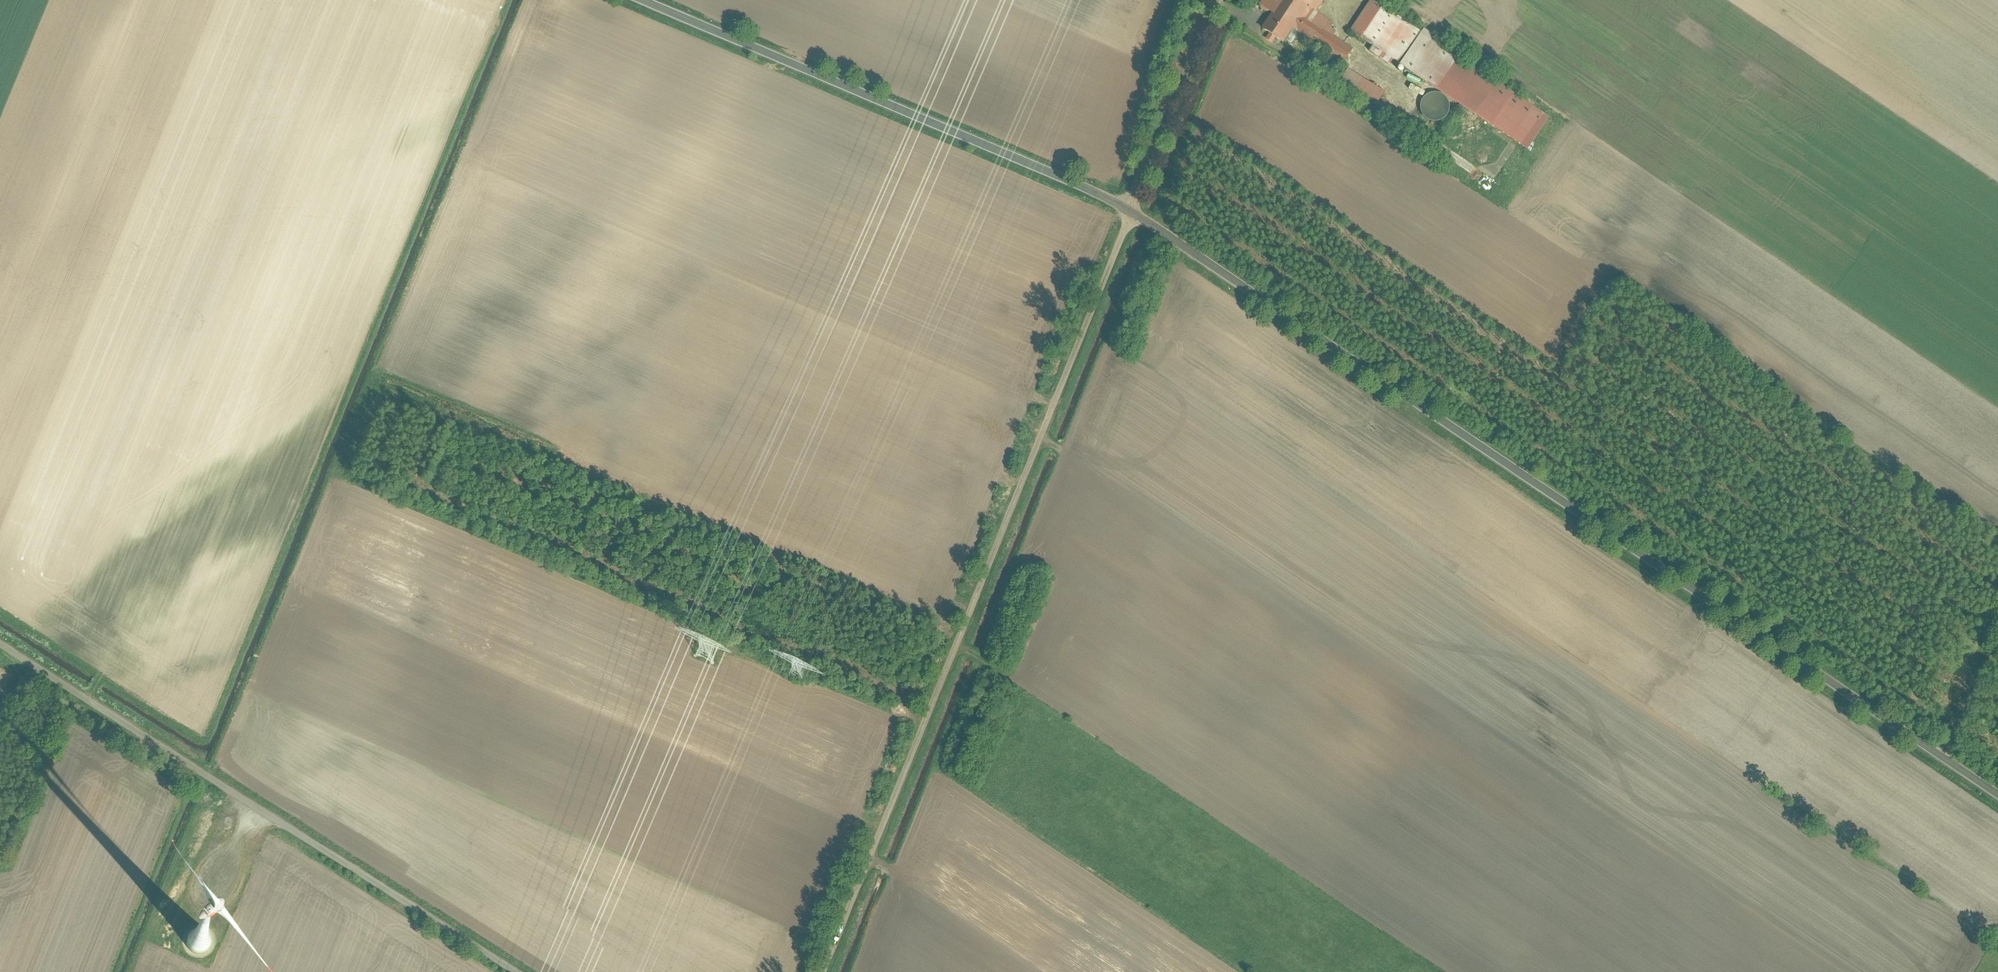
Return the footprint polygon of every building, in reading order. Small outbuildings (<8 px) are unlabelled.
[(1259,4),(1272,12),(1262,28),(1284,43),(1293,29),(1344,63),(1353,48),(1334,35),(1336,31),(1331,28),(1334,23),(1316,11),(1324,0),(1261,0),(1259,4)] [(1375,0),(1370,0),(1350,30),(1373,45),(1369,50),(1397,68),(1399,65),(1422,30),(1375,0)] [(1424,27),(1422,30),(1399,65),(1528,148),(1549,116),(1449,50),(1452,46),(1424,27)] [(1347,82),(1383,103),(1390,90),(1354,70),(1347,82)]
